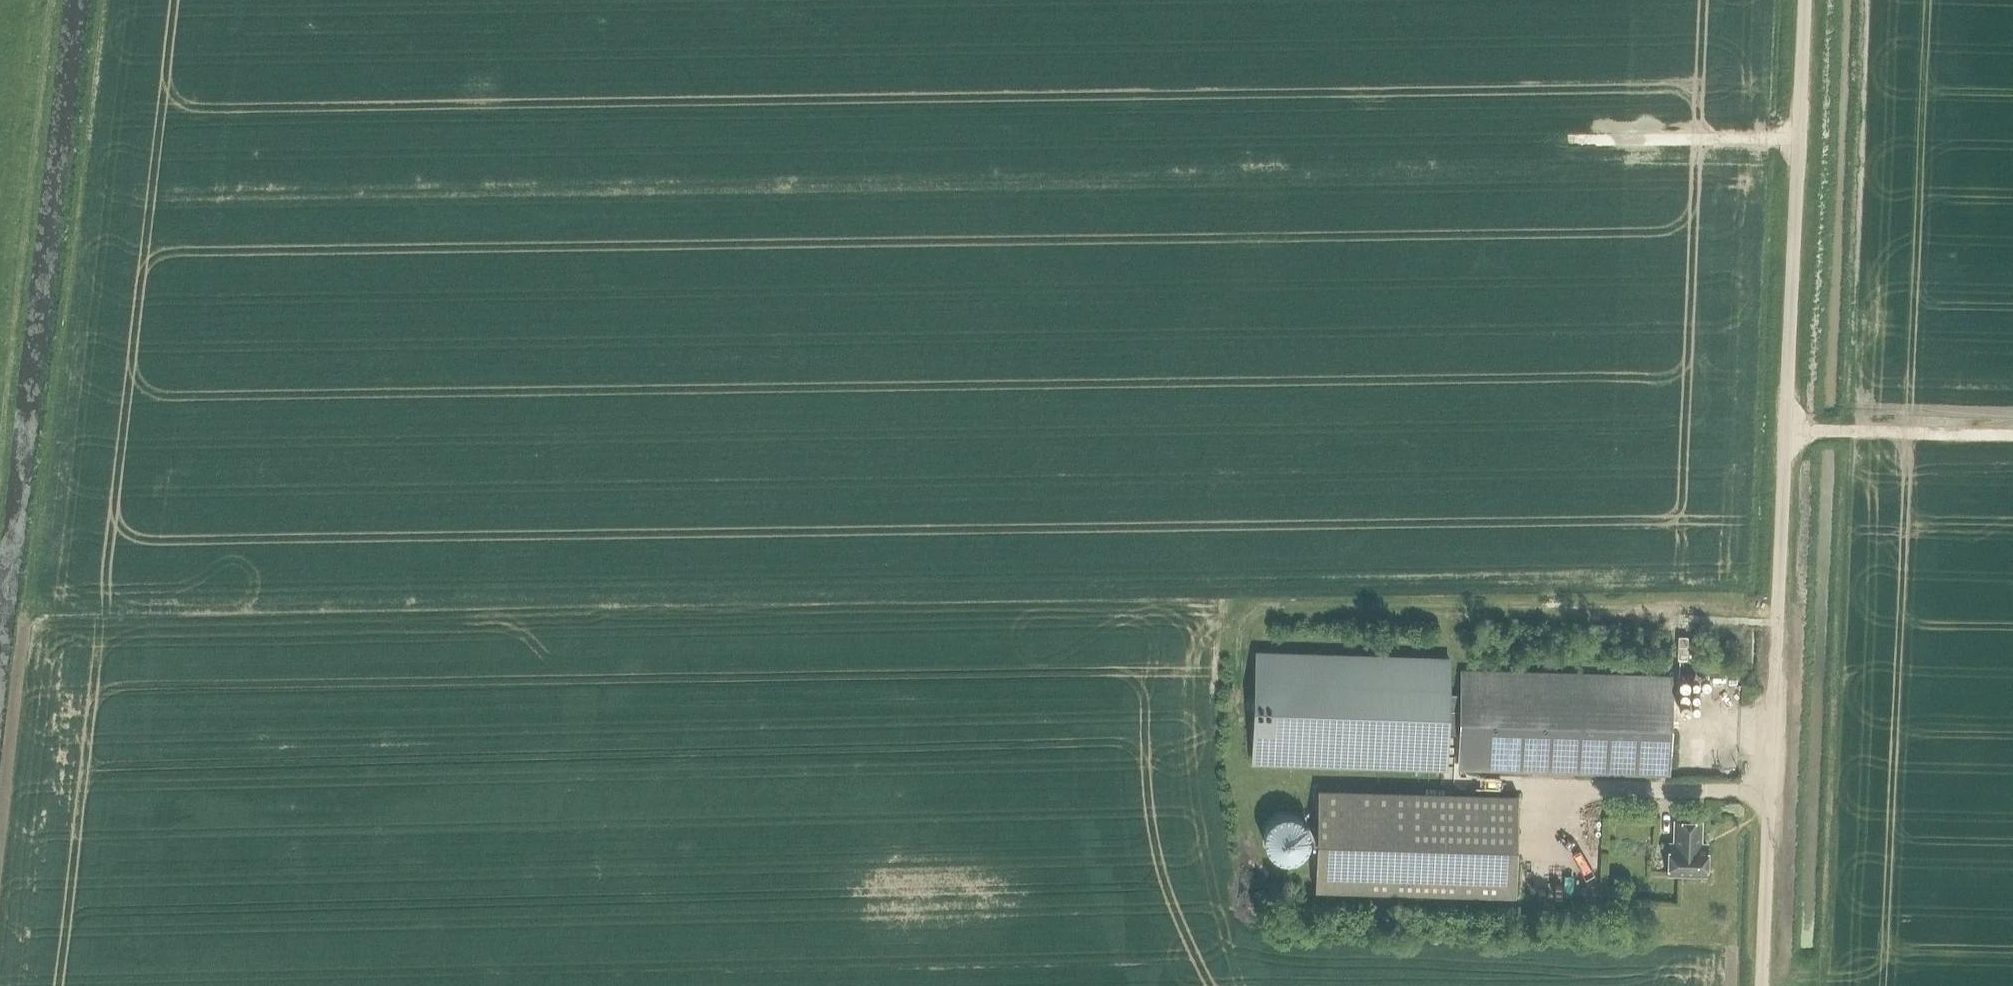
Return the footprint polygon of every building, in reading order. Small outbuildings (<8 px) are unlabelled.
[(1449,659),(1258,653),(1254,764),(1446,770),(1449,659)] [(1464,671),(1461,770),(1667,776),(1670,677),(1464,671)] [(1516,896),(1519,796),(1319,791),(1316,891),(1516,896)] [(1306,822),(1299,817),(1292,814),(1284,814),(1276,817),(1270,822),(1266,829),(1264,837),(1266,845),(1270,852),(1276,857),(1284,860),(1292,860),(1299,857),(1306,852),(1310,845),(1311,837),(1310,829),(1306,822)] [(1670,844),(1669,875),(1706,876),(1707,845),(1701,845),(1702,822),(1676,821),(1675,844),(1670,844)]
